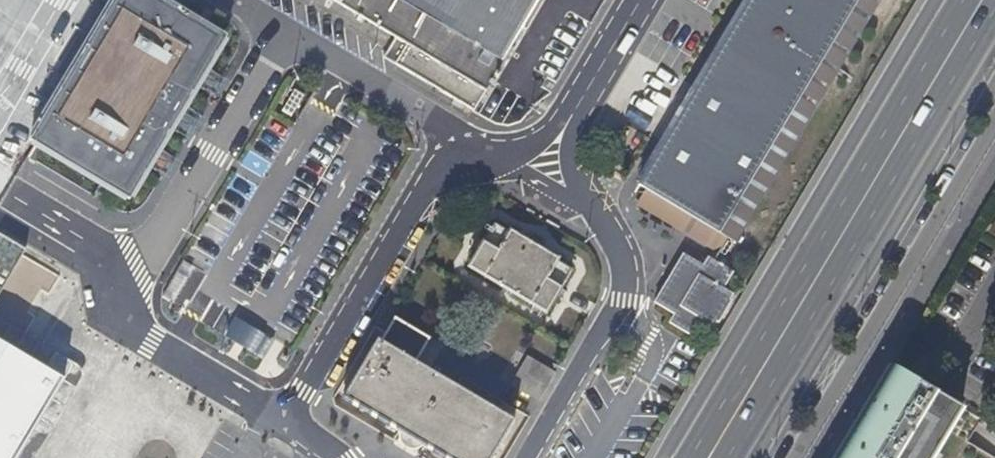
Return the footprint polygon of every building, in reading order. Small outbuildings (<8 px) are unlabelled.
[(44,126),(138,181),(227,26),(182,0),(118,0),(44,126)] [(471,107),(535,0),(336,0),(392,34),(381,52),(471,107)] [(640,180),(647,186),(639,198),(712,243),(723,242),(728,235),(736,239),(878,0),(747,0),(640,180)] [(491,229),(467,270),(547,318),(571,277),(558,269),(560,265),(511,235),(508,239),(491,229)] [(682,258),(653,307),(669,317),(665,324),(691,340),(700,325),(707,329),(711,322),(715,325),(727,305),(722,302),(726,295),(721,292),(730,276),(726,274),(732,265),(717,256),(712,264),(704,259),(699,268),(682,258)] [(13,268),(0,260),(0,290),(13,268)] [(333,402),(424,457),(503,457),(528,417),(419,356),(430,339),(392,315),(365,360),(360,357),(333,402)] [(524,352),(506,380),(542,401),(558,373),(524,352)] [(59,408),(21,387),(25,381),(0,366),(0,457),(29,457),(59,408)] [(957,412),(894,375),(844,457),(929,457),(957,412)]
